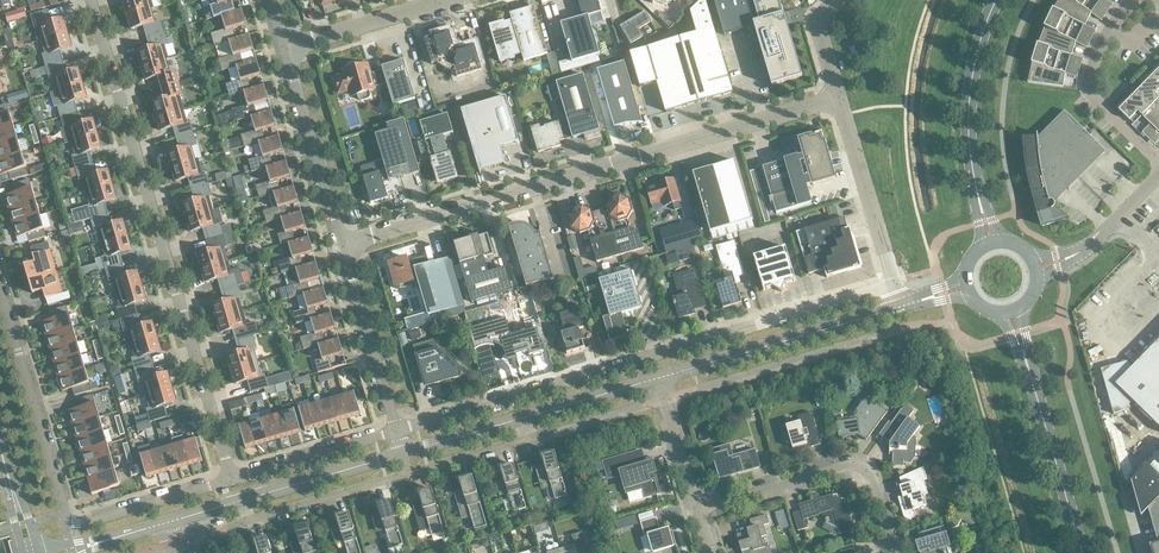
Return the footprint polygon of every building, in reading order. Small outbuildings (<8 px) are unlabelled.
[(127,16),(151,9),(154,8),(153,8),(151,0),(128,0),(123,2),(127,16)] [(222,16),(221,16),(228,14),(228,13),(225,3),(237,0),(208,0),(210,7),(204,9),(207,21),(222,16)] [(588,16),(601,12),(604,20),(611,18),(605,0),(578,0),(583,18),(588,16)] [(699,103),(732,93),(705,0),(703,0),(691,13),(697,34),(680,39),(699,103)] [(802,77),(784,14),(783,14),(779,0),(765,0),(754,3),(759,21),(753,23),(746,0),(714,0),(724,36),(754,27),(772,86),(802,77)] [(1084,26),(1085,26),(1085,25),(1091,13),(1082,6),(1086,0),(1059,0),(1053,10),(1074,20),(1074,21),(1084,26)] [(1106,0),(1100,0),(1099,2),(1110,9),(1112,5),(1113,6),(1113,5),(1106,0)] [(522,55),(524,62),(548,55),(534,7),(510,14),(512,21),(505,23),(504,22),(490,26),(500,63),(515,58),(515,57),(522,55)] [(131,30),(146,25),(149,37),(164,32),(160,20),(154,22),(151,9),(127,16),(131,29),(131,30)] [(221,16),(222,16),(226,30),(211,34),(215,46),(229,42),(229,41),(236,39),(233,29),(246,25),(242,10),(243,10),(242,9),(228,13),(228,14),(221,16)] [(1044,28),(1038,45),(1060,52),(1059,52),(1070,56),(1072,56),(1072,55),(1076,42),(1065,37),(1074,21),(1074,20),(1053,10),(1044,28)] [(38,27),(42,41),(68,33),(64,20),(64,19),(49,23),(45,11),(31,16),(35,28),(38,27)] [(651,22),(645,12),(620,27),(631,45),(643,37),(639,30),(651,22)] [(588,16),(583,18),(561,24),(572,60),(559,63),(562,73),(601,62),(599,55),(600,55),(588,16)] [(1082,30),(1093,35),(1095,31),(1096,31),(1085,25),(1085,26),(1084,26),(1082,30)] [(138,53),(142,66),(165,59),(165,60),(168,59),(168,58),(164,45),(167,44),(164,32),(149,37),(153,48),(138,52),(138,53)] [(448,60),(452,62),(457,78),(482,71),(475,46),(462,50),(453,45),(450,32),(424,39),(432,65),(448,60)] [(72,47),(68,33),(42,41),(46,54),(43,55),(46,67),(60,63),(57,52),(72,47),(72,46),(72,47)] [(222,71),(237,67),(236,66),(243,64),(240,54),(254,50),(249,35),(250,35),(250,34),(236,39),(229,41),(229,42),(233,55),(219,59),(222,71)] [(647,48),(666,112),(699,103),(680,39),(647,48)] [(1038,45),(1032,64),(1028,83),(1063,88),(1065,73),(1054,70),(1059,52),(1060,52),(1038,45)] [(1133,53),(1141,59),(1147,51),(1139,46),(1133,53)] [(1069,60),(1081,64),(1082,59),(1083,59),(1072,55),(1072,56),(1070,56),(1069,60)] [(146,80),(161,76),(164,87),(178,83),(175,71),(169,73),(165,60),(165,59),(142,66),(146,80)] [(236,66),(237,67),(240,80),(226,85),(229,97),(244,92),(251,90),(251,89),(248,79),(261,75),(257,61),(257,60),(243,64),(236,66)] [(383,70),(370,74),(374,87),(386,83),(387,84),(393,106),(416,99),(408,75),(409,75),(404,60),(382,67),(383,70)] [(626,125),(642,124),(624,62),(597,70),(614,128),(626,125)] [(53,78),(56,92),(83,84),(79,70),(64,74),(60,63),(46,67),(50,79),(53,78)] [(374,87),(370,74),(367,64),(344,70),(346,75),(334,78),(338,93),(350,90),(352,96),(357,95),(359,98),(360,100),(361,101),(363,101),(368,100),(370,99),(371,97),(370,95),(369,91),(375,90),(374,87)] [(1158,65),(1150,74),(1158,82),(1158,66),(1158,65)] [(34,71),(30,72),(32,79),(39,77),(37,70),(34,71)] [(1150,74),(1142,82),(1144,84),(1136,93),(1158,115),(1158,82),(1150,74)] [(557,83),(568,120),(573,138),(573,139),(585,135),(587,141),(602,136),(584,75),(557,83)] [(153,104),(157,117),(183,109),(179,96),(182,95),(178,83),(164,87),(168,98),(153,103),(153,104)] [(87,97),(83,84),(56,92),(60,105),(58,106),(61,118),(75,113),(72,102),(87,98),(87,97)] [(254,105),(269,101),(264,86),(265,86),(265,85),(251,89),(251,90),(244,92),(248,106),(233,110),(234,111),(229,112),(232,123),(251,117),(257,116),(256,115),(254,105)] [(54,92),(35,95),(37,104),(56,100),(54,92)] [(1136,93),(1128,101),(1125,99),(1117,108),(1134,124),(1142,116),(1150,124),(1142,133),(1146,136),(1154,128),(1158,133),(1158,115),(1136,93)] [(506,97),(461,110),(474,155),(479,172),(506,164),(501,147),(519,142),(506,97)] [(405,105),(408,117),(419,113),(415,101),(405,105)] [(14,126),(10,112),(9,112),(7,105),(0,107),(0,130),(14,126)] [(161,131),(176,127),(179,138),(193,134),(190,122),(187,123),(183,109),(157,117),(161,130),(161,131)] [(266,140),(263,130),(276,126),(272,111),(272,110),(256,115),(257,116),(251,117),(255,131),(241,135),(244,147),(259,143),(259,142),(266,140)] [(1041,139),(1024,140),(1025,157),(1027,171),(1030,184),(1033,197),(1042,226),(1065,220),(1054,209),(1054,208),(1055,206),(1055,205),(1054,204),(1054,203),(1053,202),(1054,200),(1057,201),(1059,197),(1057,196),(1068,183),(1070,185),(1103,152),(1105,152),(1064,111),(1064,113),(1041,137),(1041,139)] [(71,142),(98,134),(94,121),(94,120),(79,125),(75,113),(61,118),(65,130),(68,129),(71,142)] [(420,122),(426,141),(431,159),(448,154),(443,136),(453,133),(448,114),(420,122)] [(385,165),(387,172),(389,181),(390,181),(420,172),(404,120),(386,125),(388,132),(376,135),(385,165)] [(573,138),(568,120),(545,127),(545,128),(541,129),(540,126),(531,128),(538,153),(561,146),(560,142),(573,138)] [(14,126),(0,130),(0,145),(18,140),(14,126)] [(804,157),(798,159),(806,186),(812,185),(812,186),(835,179),(831,166),(832,166),(829,154),(828,154),(822,133),(799,140),(804,157)] [(101,148),(98,134),(71,142),(75,156),(72,156),(76,168),(90,164),(87,153),(102,148),(101,148)] [(168,154),(172,168),(198,160),(198,159),(195,160),(191,147),(197,146),(193,134),(179,138),(182,149),(167,154),(168,154)] [(263,156),(248,161),(252,173),(266,168),(273,166),(273,165),(270,155),(284,152),(279,137),(280,136),(266,140),(259,142),(259,143),(263,156)] [(22,154),(22,153),(27,151),(24,139),(18,141),(18,140),(0,145),(0,160),(22,154)] [(43,142),(45,149),(54,147),(52,140),(43,142)] [(441,183),(458,178),(450,153),(448,154),(431,159),(432,164),(431,164),(432,167),(433,167),(436,176),(439,176),(441,183)] [(28,175),(26,168),(22,154),(0,160),(0,170),(1,174),(0,174),(0,176),(9,173),(11,181),(28,175)] [(806,186),(798,159),(798,157),(762,168),(776,214),(811,204),(806,186)] [(198,160),(172,168),(176,181),(175,181),(176,182),(191,177),(194,189),(208,184),(205,172),(202,173),(198,160)] [(273,165),(273,166),(266,168),(270,182),(256,186),(259,198),(272,194),(281,191),(280,191),(278,181),(291,177),(287,162),(287,161),(273,165)] [(754,228),(752,221),(735,161),(714,167),(733,234),(754,228)] [(90,164),(76,168),(80,180),(82,179),(86,193),(113,185),(109,172),(109,171),(93,175),(90,164)] [(371,204),(388,199),(386,193),(391,191),(392,194),(402,191),(400,181),(391,184),(390,181),(389,181),(387,172),(385,165),(362,172),(363,177),(366,187),(363,187),(365,195),(368,195),(371,204)] [(713,240),(733,234),(714,167),(693,174),(710,233),(711,233),(713,240)] [(665,206),(673,204),(675,210),(681,208),(679,202),(680,201),(674,179),(658,184),(658,185),(647,188),(652,204),(663,201),(665,206)] [(11,208),(8,209),(8,210),(36,202),(32,188),(29,180),(12,185),(14,193),(4,196),(4,197),(7,196),(10,204),(11,208)] [(183,205),(187,218),(213,211),(209,197),(212,196),(208,184),(194,189),(197,200),(182,204),(183,205)] [(91,219),(105,215),(102,204),(117,199),(117,198),(116,198),(113,185),(86,193),(90,206),(87,207),(88,209),(78,211),(77,212),(76,213),(75,215),(75,217),(73,218),(75,223),(91,219)] [(267,223),(281,219),(281,218),(288,216),(285,206),(298,202),(294,187),(295,187),(295,186),(280,191),(281,191),(272,194),(276,208),(263,211),(267,223)] [(64,188),(58,192),(61,198),(67,195),(64,188)] [(245,189),(237,192),(240,202),(248,200),(245,189)] [(606,207),(611,222),(614,233),(620,256),(633,252),(641,250),(644,249),(639,233),(630,228),(628,220),(633,211),(629,200),(620,195),(611,198),(606,207)] [(15,222),(12,223),(12,224),(40,215),(36,202),(8,210),(8,211),(11,210),(14,218),(15,222)] [(590,231),(593,239),(590,240),(597,263),(620,256),(614,233),(611,222),(604,224),(596,226),(591,211),(582,206),(573,209),(568,217),(571,229),(580,234),(590,231)] [(206,228),(209,239),(223,235),(220,224),(223,223),(219,209),(213,211),(187,218),(191,232),(190,232),(191,232),(206,228)] [(285,232),(278,235),(281,246),(289,244),(288,244),(295,242),(295,241),(293,231),(306,227),(301,213),(302,212),(288,216),(281,218),(281,219),(285,232)] [(16,236),(16,238),(27,235),(29,242),(46,237),(44,230),(44,229),(40,215),(12,224),(15,223),(18,231),(19,236),(16,236)] [(108,226),(105,215),(91,219),(94,231),(97,230),(101,243),(127,236),(123,222),(124,222),(123,221),(108,226)] [(812,228),(824,270),(826,278),(861,268),(850,229),(847,230),(844,218),(812,228)] [(691,239),(686,222),(659,230),(664,247),(691,239)] [(510,227),(509,227),(526,287),(528,287),(554,279),(541,236),(541,233),(540,233),(540,234),(534,234),(533,232),(531,230),(528,228),(526,227),(523,226),(520,225),(517,225),(515,226),(510,227)] [(809,275),(824,270),(812,228),(796,233),(809,275)] [(488,234),(479,236),(479,234),(458,240),(459,242),(454,244),(472,303),(513,291),(506,268),(489,273),(484,258),(494,255),(488,234)] [(228,261),(224,248),(227,247),(223,235),(209,239),(212,250),(197,255),(197,256),(198,255),(202,269),(228,261)] [(574,235),(566,237),(570,251),(578,249),(574,235)] [(102,258),(106,270),(120,265),(117,254),(132,250),(132,249),(131,249),(127,236),(101,243),(105,257),(102,258)] [(309,237),(295,241),(295,242),(288,244),(289,244),(293,258),(278,262),(282,274),(287,272),(296,270),(296,269),(303,267),(300,257),(313,253),(309,238),(310,238),(309,237)] [(744,275),(734,241),(716,247),(726,280),(715,283),(718,293),(717,296),(718,299),(721,300),(723,309),(735,305),(735,303),(741,301),(739,295),(740,294),(739,291),(737,290),(735,281),(739,279),(739,277),(744,275)] [(26,266),(27,269),(26,269),(29,280),(57,272),(56,271),(55,272),(51,259),(53,259),(48,242),(30,248),(35,263),(26,266)] [(697,257),(694,246),(675,251),(679,262),(697,257)] [(786,248),(754,257),(763,291),(773,288),(782,293),(786,284),(796,281),(786,248)] [(457,307),(444,261),(427,266),(425,257),(412,260),(413,263),(418,279),(429,316),(457,307)] [(404,289),(406,288),(408,287),(411,285),(410,283),(414,282),(413,280),(418,279),(413,263),(409,265),(407,258),(389,263),(396,287),(399,286),(400,288),(400,289),(404,289)] [(205,282),(205,283),(221,279),(224,290),(238,286),(244,284),(239,269),(231,272),(228,261),(202,269),(205,282)] [(289,299),(303,295),(303,294),(310,292),(307,282),(321,278),(316,263),(317,263),(317,262),(303,267),(296,269),(296,270),(287,272),(291,286),(279,289),(282,301),(289,299)] [(112,281),(116,294),(142,286),(138,273),(139,273),(138,272),(123,277),(120,265),(106,270),(109,281),(112,281)] [(600,273),(607,271),(605,265),(599,267),(600,273)] [(667,296),(673,314),(678,312),(680,319),(695,314),(693,309),(703,305),(700,292),(701,292),(695,270),(674,276),(679,292),(667,296)] [(599,281),(610,316),(610,317),(622,314),(642,308),(631,271),(599,281)] [(34,294),(40,292),(43,291),(45,299),(63,294),(61,285),(59,285),(55,273),(57,272),(29,280),(32,291),(33,291),(34,294)] [(596,285),(593,276),(583,279),(586,288),(596,285)] [(146,300),(142,286),(116,294),(120,307),(117,308),(121,320),(135,316),(132,305),(147,300),(146,300)] [(212,306),(216,319),(243,312),(239,298),(241,298),(238,286),(224,290),(227,301),(212,305),(212,306)] [(307,308),(293,313),(296,325),(311,320),(318,318),(318,317),(315,307),(328,303),(324,289),(324,288),(310,292),(303,294),(303,295),(307,308)] [(79,293),(82,301),(88,300),(86,291),(79,293)] [(530,293),(528,293),(522,295),(518,297),(520,304),(533,300),(530,293)] [(69,314),(67,306),(49,311),(52,319),(41,322),(42,323),(44,323),(47,330),(49,335),(45,336),(73,328),(69,314)] [(565,334),(554,337),(554,338),(555,338),(557,343),(560,348),(565,347),(567,354),(586,349),(585,348),(579,330),(584,328),(583,328),(581,322),(584,321),(581,317),(580,318),(578,311),(578,310),(559,316),(560,316),(565,334)] [(247,325),(243,312),(216,319),(220,333),(220,334),(235,329),(239,340),(253,336),(259,335),(255,323),(247,325)] [(529,352),(530,356),(533,355),(533,358),(542,356),(541,353),(544,352),(537,329),(534,330),(533,327),(525,329),(526,332),(523,333),(524,336),(512,339),(506,319),(505,319),(505,313),(490,312),(488,323),(469,330),(475,351),(476,349),(478,348),(480,348),(481,347),(483,346),(485,346),(487,346),(489,346),(491,346),(492,346),(494,346),(495,343),(497,344),(499,344),(500,345),(502,346),(503,347),(505,349),(506,350),(507,352),(509,353),(510,355),(510,357),(511,359),(511,360),(512,361),(518,360),(517,355),(529,352)] [(332,314),(332,313),(318,317),(318,318),(311,320),(315,334),(300,338),(304,350),(318,346),(318,345),(325,343),(322,333),(336,329),(331,314),(332,314)] [(609,338),(613,341),(628,336),(622,314),(610,317),(610,316),(603,318),(609,338)] [(127,331),(131,345),(157,337),(153,324),(153,323),(138,327),(135,316),(121,320),(124,332),(127,331)] [(73,328),(45,336),(46,337),(48,336),(51,344),(53,348),(49,349),(49,350),(77,342),(73,328)] [(409,334),(411,340),(422,337),(421,330),(409,334)] [(405,333),(399,335),(402,345),(408,343),(405,333)] [(227,357),(231,370),(257,362),(254,349),(256,348),(253,336),(239,340),(242,352),(227,356),(227,357)] [(132,359),(136,371),(150,367),(147,355),(162,351),(161,350),(157,337),(131,345),(135,358),(132,359)] [(315,361),(318,373),(333,369),(330,358),(343,354),(339,339),(339,338),(325,343),(318,345),(318,346),(322,359),(315,361)] [(1132,367),(1127,362),(1101,369),(1113,415),(1123,412),(1133,402),(1158,428),(1158,340),(1132,367)] [(77,342),(49,350),(50,351),(53,350),(55,358),(57,362),(53,363),(53,364),(81,355),(77,342)] [(120,348),(122,357),(131,355),(129,345),(120,348)] [(1086,349),(1087,355),(1100,352),(1099,346),(1086,349)] [(439,347),(438,349),(416,355),(425,387),(466,375),(465,374),(466,373),(439,347)] [(81,355),(53,364),(54,364),(57,364),(59,371),(61,376),(57,377),(85,369),(81,355)] [(261,376),(257,362),(231,370),(235,384),(250,380),(254,392),(268,388),(266,382),(264,375),(261,376)] [(342,371),(344,378),(359,373),(357,366),(342,371)] [(149,394),(172,388),(168,374),(168,373),(153,378),(150,367),(136,371),(139,383),(145,381),(148,394),(149,394)] [(72,388),(74,396),(92,391),(89,383),(90,383),(85,369),(57,377),(58,378),(61,377),(63,385),(65,389),(61,390),(62,392),(72,388)] [(281,377),(266,382),(268,388),(275,386),(282,384),(283,383),(281,377)] [(926,379),(922,384),(929,389),(934,383),(927,378),(926,379)] [(172,388),(149,394),(148,394),(145,395),(146,396),(146,395),(150,409),(147,409),(151,422),(165,418),(161,406),(176,402),(176,401),(172,388)] [(354,392),(343,395),(350,418),(360,415),(361,415),(357,402),(360,401),(358,391),(354,392)] [(820,392),(813,394),(815,400),(822,398),(820,392)] [(884,401),(896,410),(901,403),(889,394),(884,401)] [(71,425),(72,425),(99,417),(95,403),(93,395),(76,400),(78,408),(67,411),(68,412),(71,411),(73,419),(75,424),(71,425)] [(343,395),(332,398),(339,422),(350,418),(343,395)] [(837,423),(839,438),(852,436),(855,432),(867,440),(887,412),(866,397),(856,411),(858,413),(850,421),(837,423)] [(339,422),(332,398),(321,402),(328,425),(339,422)] [(244,399),(229,404),(231,411),(246,406),(244,399)] [(321,402),(310,405),(317,428),(328,425),(321,402)] [(282,407),(283,413),(290,436),(301,433),(295,409),(293,404),(282,407)] [(306,431),(317,428),(310,405),(299,408),(298,408),(305,431),(306,431)] [(905,405),(888,428),(897,434),(889,443),(889,453),(893,453),(892,462),(892,463),(892,464),(893,465),(894,466),(895,466),(896,466),(903,467),(903,463),(911,464),(912,445),(917,439),(913,436),(920,427),(908,419),(914,411),(905,405)] [(290,436),(283,413),(272,416),(279,439),(290,436)] [(786,435),(789,435),(793,449),(810,444),(811,447),(821,445),(811,413),(798,416),(800,422),(786,426),(787,428),(784,428),(783,430),(783,433),(784,435),(786,435)] [(192,415),(178,419),(180,426),(194,422),(192,415)] [(261,419),(268,442),(279,439),(272,416),(261,419)] [(76,439),(104,431),(99,417),(72,425),(72,426),(75,425),(77,433),(78,433),(79,437),(75,438),(76,439)] [(261,419),(250,422),(257,445),(268,442),(261,419)] [(257,445),(250,422),(240,425),(239,425),(239,426),(236,427),(239,437),(242,436),(246,449),(257,445)] [(79,452),(80,453),(108,444),(104,431),(76,439),(76,440),(79,439),(81,447),(82,447),(83,451),(79,452)] [(191,465),(184,442),(183,436),(172,439),(173,445),(180,468),(191,465)] [(202,447),(199,438),(196,439),(196,438),(195,438),(184,442),(191,465),(202,462),(203,462),(199,448),(202,447)] [(84,466),(112,458),(108,444),(80,453),(83,453),(85,460),(86,460),(87,465),(83,466),(84,466)] [(180,468),(173,445),(162,448),(169,471),(180,468)] [(729,445),(712,450),(719,475),(721,475),(723,476),(724,478),(760,467),(755,450),(732,456),(729,445)] [(162,448),(151,451),(158,474),(169,471),(162,448)] [(158,474),(151,451),(141,454),(140,454),(147,478),(148,478),(158,474)] [(567,496),(555,453),(542,457),(545,465),(536,468),(543,489),(551,486),(555,500),(567,496)] [(1130,482),(1142,522),(1148,509),(1158,542),(1149,545),(1152,552),(1158,552),(1158,453),(1130,482)] [(768,454),(759,456),(761,462),(769,460),(768,454)] [(621,474),(627,492),(643,487),(646,497),(659,492),(653,473),(655,472),(652,462),(634,468),(631,455),(604,462),(609,477),(608,477),(609,478),(621,474)] [(950,464),(954,465),(959,463),(956,456),(948,459),(950,464)] [(87,479),(88,480),(116,472),(112,458),(84,466),(84,467),(87,466),(89,474),(90,474),(91,478),(87,479)] [(593,462),(596,472),(603,470),(600,460),(600,458),(592,460),(593,462)] [(526,509),(514,465),(501,469),(504,477),(496,479),(501,495),(508,493),(514,512),(526,509)] [(914,512),(914,510),(915,510),(914,510),(926,506),(923,496),(928,494),(924,481),(927,480),(923,468),(910,474),(913,483),(899,487),(903,498),(898,499),(903,516),(903,517),(904,518),(905,519),(906,519),(906,520),(907,520),(908,520),(910,520),(911,520),(912,519),(913,518),(914,517),(914,516),(915,515),(915,514),(915,513),(914,512)] [(110,489),(120,486),(116,472),(88,480),(92,495),(104,491),(110,489)] [(567,477),(562,478),(566,490),(570,489),(576,487),(573,475),(567,477)] [(487,526),(473,477),(460,481),(463,489),(455,492),(463,518),(471,516),(475,530),(487,526)] [(110,489),(104,491),(107,501),(123,496),(120,486),(110,489)] [(429,528),(432,536),(444,533),(431,489),(419,493),(422,502),(413,504),(421,531),(429,528)] [(845,503),(846,503),(844,499),(841,499),(838,497),(837,495),(832,496),(800,506),(802,512),(793,515),(798,531),(808,528),(805,519),(817,515),(825,520),(826,523),(830,522),(838,527),(840,534),(853,530),(849,517),(851,516),(849,508),(847,509),(845,503)] [(390,501),(378,505),(380,514),(373,516),(377,531),(385,529),(391,548),(403,545),(390,501)] [(778,521),(787,518),(784,510),(776,512),(778,521)] [(971,512),(958,516),(959,519),(972,526),(975,525),(975,522),(972,512),(971,512)] [(348,552),(361,552),(349,513),(337,517),(339,526),(332,528),(336,543),(344,541),(348,552)] [(750,520),(752,528),(747,530),(748,532),(737,535),(739,543),(741,552),(742,552),(772,552),(770,546),(764,548),(761,537),(767,536),(764,526),(769,524),(766,515),(750,520)] [(620,529),(630,526),(628,517),(617,520),(620,529)] [(660,532),(656,518),(640,523),(645,537),(648,536),(653,552),(676,546),(676,547),(677,547),(672,531),(669,532),(668,529),(660,532)] [(308,526),(296,529),(298,538),(291,540),(294,552),(316,552),(308,526)] [(920,552),(955,552),(953,546),(950,547),(946,533),(945,534),(943,527),(919,534),(921,541),(916,542),(919,552),(920,552)] [(484,532),(486,538),(493,536),(492,530),(484,532)] [(267,538),(255,541),(257,550),(249,552),(250,552),(271,552),(267,538)] [(488,539),(481,541),(483,545),(486,547),(490,546),(488,539)] [(582,541),(574,544),(574,545),(561,549),(562,552),(585,552),(582,541)]
